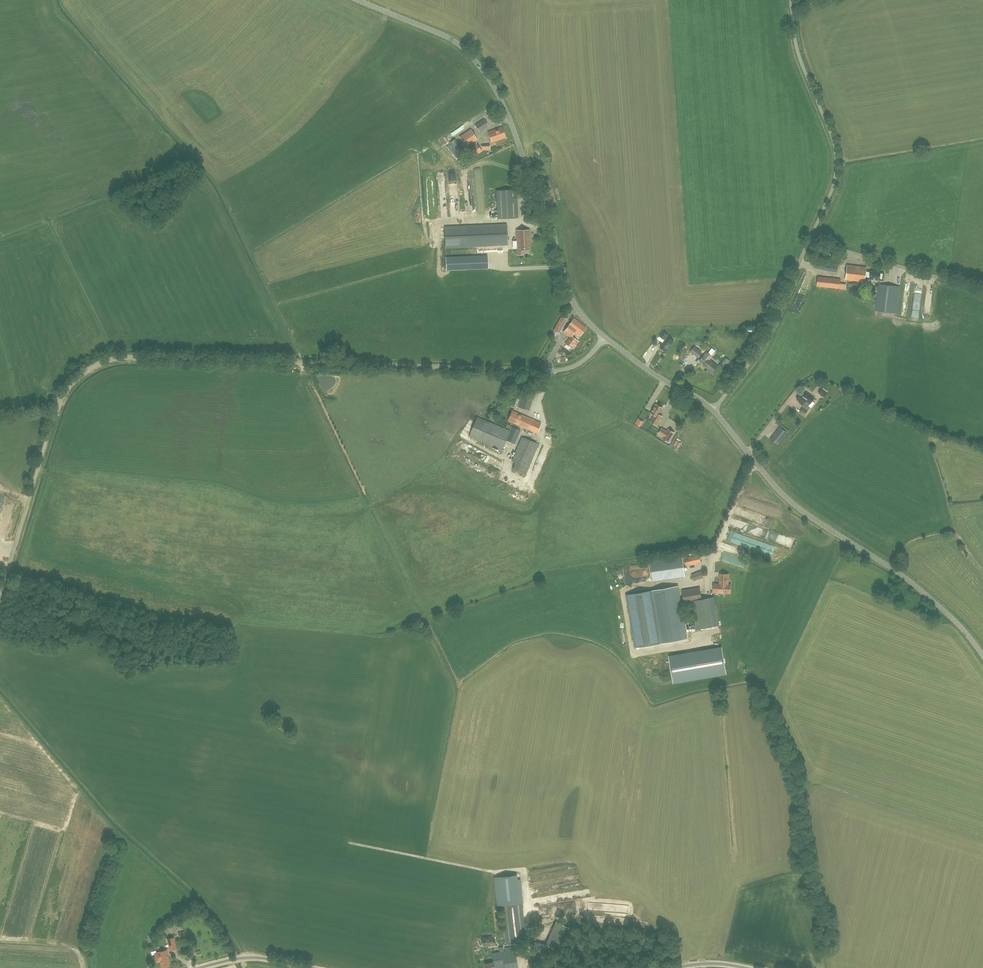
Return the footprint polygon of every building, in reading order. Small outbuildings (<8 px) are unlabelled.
[(484,119),(475,125),(480,132),(488,126),(484,119)] [(502,127),(488,132),(491,143),(506,137),(502,127)] [(482,151),(476,141),(478,140),(471,129),(459,137),(466,147),(472,158),(482,151)] [(452,139),(449,142),(453,148),(457,145),(452,139)] [(497,207),(488,207),(489,211),(497,211),(497,219),(517,218),(516,190),(496,190),(497,207)] [(444,227),(445,248),(508,245),(507,224),(467,226),(444,227)] [(529,230),(516,230),(517,255),(523,255),(523,250),(530,250),(529,230)] [(446,270),(488,268),(487,256),(446,258),(446,270)] [(816,258),(814,268),(837,272),(838,262),(816,258)] [(864,282),(865,278),(883,280),(883,274),(882,274),(880,274),(880,272),(866,271),(866,268),(847,265),(845,280),(864,282)] [(817,286),(839,289),(840,279),(818,276),(817,286)] [(879,284),(875,311),(896,313),(900,287),(879,284)] [(567,319),(562,316),(554,331),(559,334),(567,319)] [(576,346),(579,342),(572,336),(574,332),(579,336),(586,327),(574,318),(563,332),(570,337),(565,343),(571,348),(574,344),(576,346)] [(665,340),(660,347),(660,348),(660,349),(662,350),(663,349),(666,352),(674,341),(667,336),(668,335),(663,332),(660,336),(665,340)] [(698,357),(701,352),(694,347),(690,351),(698,357)] [(715,371),(714,370),(717,366),(704,355),(700,361),(704,364),(703,365),(709,370),(708,371),(713,374),(715,371)] [(522,395),(518,407),(529,410),(533,398),(532,398),(534,392),(525,389),(523,395),(522,395)] [(821,389),(819,393),(824,397),(827,393),(821,389)] [(803,396),(800,394),(797,399),(799,401),(799,402),(804,406),(801,410),(805,413),(810,408),(808,407),(814,398),(806,392),(803,396)] [(655,415),(651,422),(656,425),(662,416),(659,414),(662,408),(656,404),(656,405),(655,405),(653,408),(654,408),(651,413),(655,415)] [(541,423),(512,410),(507,421),(536,433),(541,423)] [(469,436),(502,450),(506,440),(514,443),(520,430),(512,426),(510,431),(477,417),(469,436)] [(639,427),(643,421),(637,418),(634,424),(639,427)] [(780,427),(770,439),(777,445),(787,432),(780,427)] [(659,433),(664,436),(663,439),(668,442),(674,433),(668,429),(667,432),(662,429),(659,433)] [(539,444),(522,437),(511,461),(515,463),(512,470),(525,475),(539,444)] [(699,554),(684,558),(686,566),(701,562),(699,554)] [(650,562),(652,581),(685,576),(682,557),(650,562)] [(701,571),(691,575),(694,581),(703,577),(701,571)] [(728,574),(720,574),(719,584),(714,583),(713,592),(730,593),(731,584),(728,584),(728,574)] [(677,586),(627,595),(636,647),(686,639),(677,586)] [(702,599),(700,587),(682,590),(684,602),(692,601),(697,629),(718,625),(713,597),(702,599)] [(673,682),(726,673),(722,648),(669,657),(673,682)] [(525,933),(522,903),(520,879),(517,880),(516,875),(494,877),(498,905),(502,905),(506,943),(526,941),(525,933)] [(565,913),(564,907),(551,910),(552,916),(565,913)] [(555,958),(559,951),(560,951),(570,928),(556,921),(545,945),(551,947),(547,954),(555,958)] [(176,948),(173,937),(167,939),(170,950),(176,948)] [(492,939),(491,938),(481,939),(482,946),(495,945),(494,939),(492,939)] [(541,963),(548,946),(538,942),(530,959),(541,963)] [(485,967),(500,967),(504,967),(505,967),(517,967),(515,950),(513,950),(512,947),(505,948),(505,951),(492,954),(493,962),(485,964),(485,967)] [(155,955),(156,962),(161,960),(163,967),(169,966),(168,963),(170,963),(167,951),(158,953),(158,954),(155,955)]
